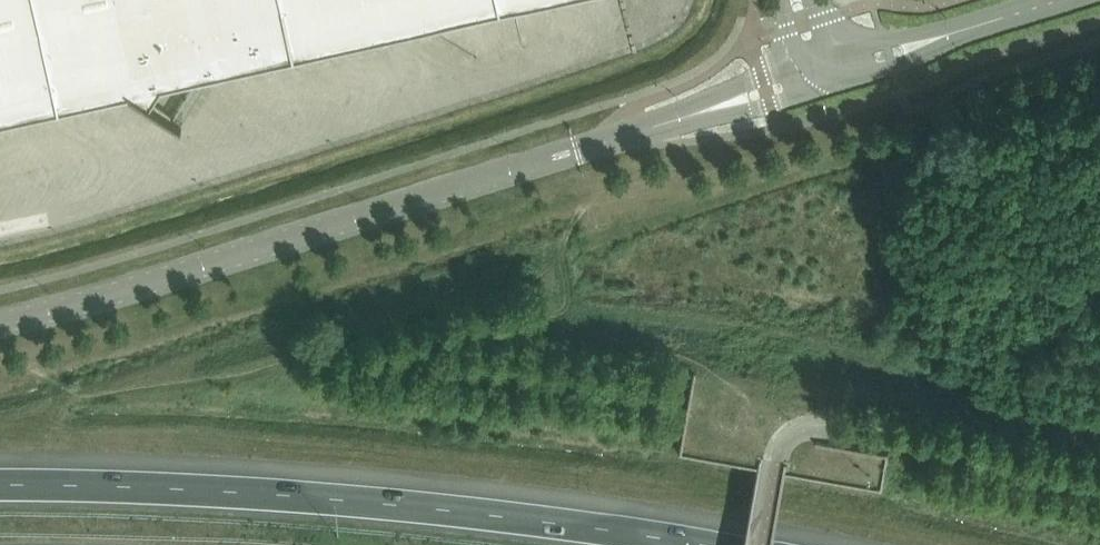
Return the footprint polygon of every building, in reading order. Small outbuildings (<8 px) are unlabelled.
[(295,44),(310,53),(319,39),(333,48),(342,33),(357,42),(366,28),(380,37),(389,23),(403,32),(413,17),(490,0),(0,0),(0,118),(5,121),(14,106),(28,116),(38,101),(52,110),(61,96),(75,105),(84,91),(99,100),(108,86),(122,95),(131,80),(182,113),(183,111),(175,106),(193,78),(190,65),(200,62),(200,64),(216,74),(225,60),(239,69),(249,54),(263,63),(272,49),(286,58),(295,44)] [(425,44),(450,58),(455,50),(430,36),(425,44)]
